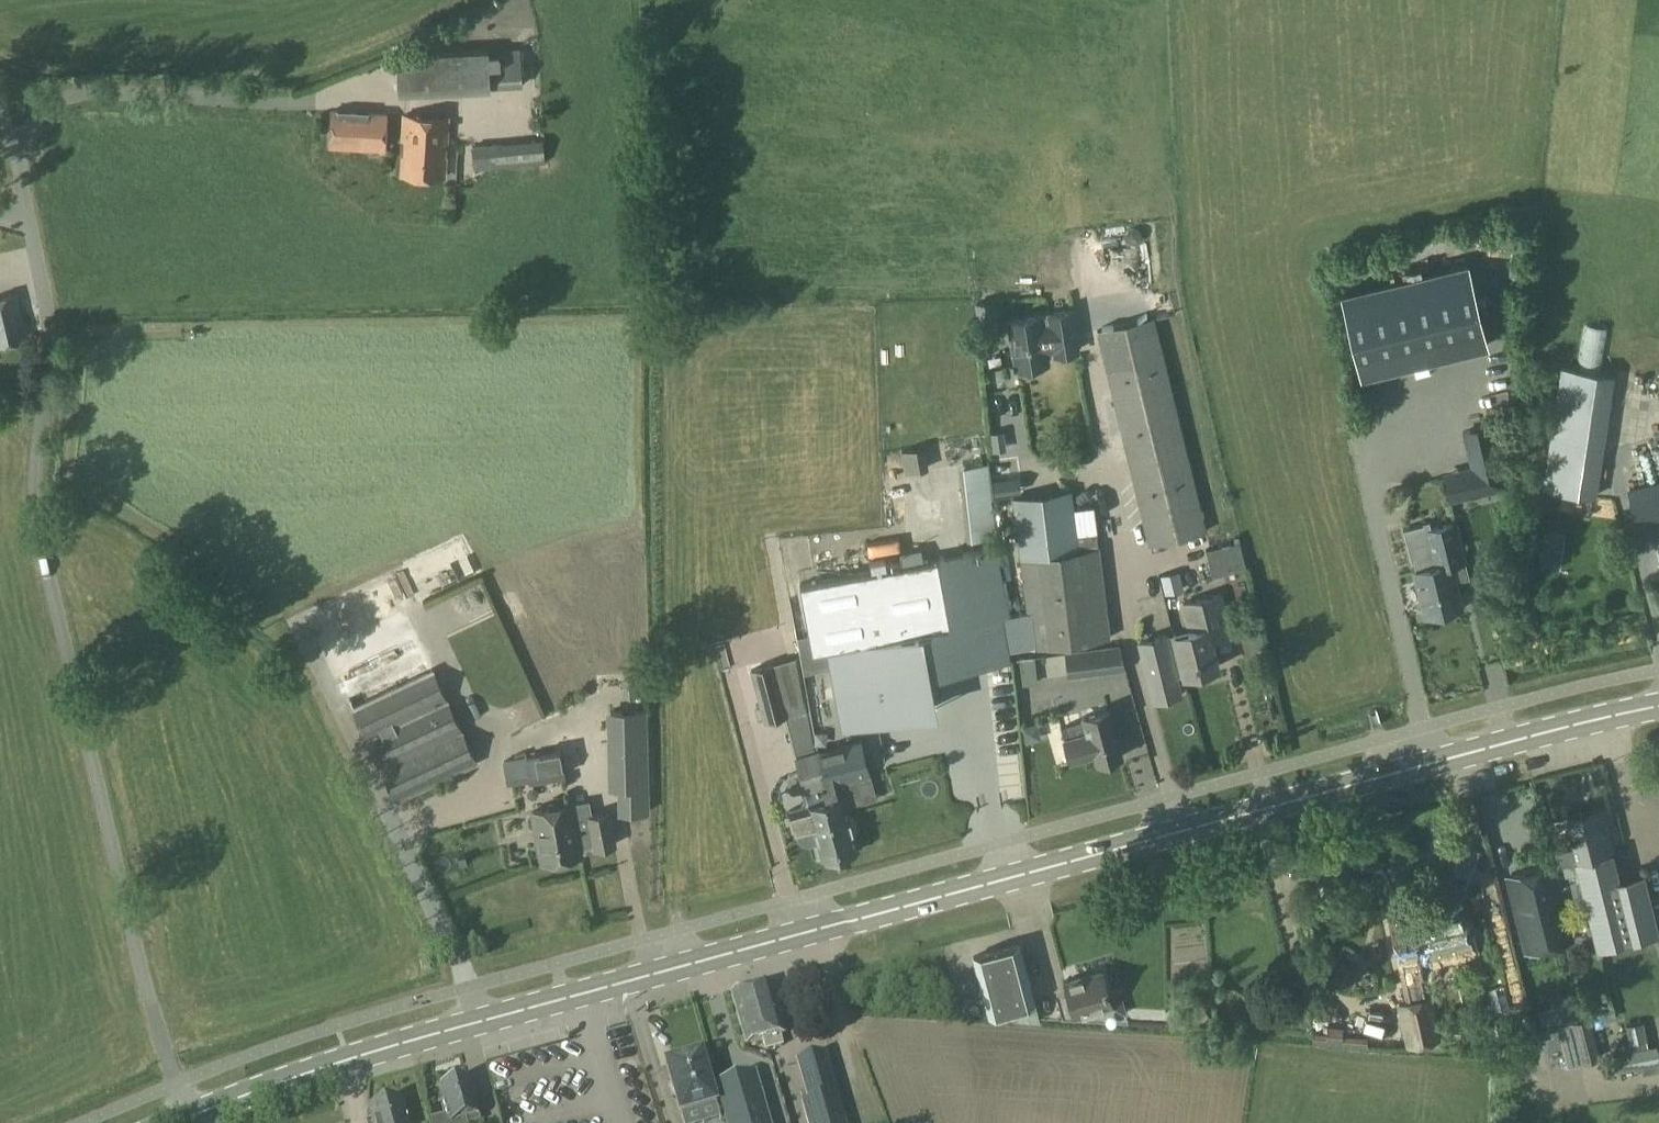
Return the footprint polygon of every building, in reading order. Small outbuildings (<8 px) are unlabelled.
[(398,94),(522,88),(521,48),(397,53),(398,94)] [(384,150),(386,114),(332,111),(330,147),(384,150)] [(446,177),(449,117),(404,115),(401,175),(446,177)] [(509,165),(507,142),(472,145),(474,168),(493,166),(509,165)] [(1466,261),(1342,292),(1362,375),(1487,344),(1466,261)] [(1140,292),(1125,295),(1129,312),(1144,308),(1140,292)] [(29,337),(18,293),(0,298),(0,344),(29,337)] [(1042,328),(1040,316),(1010,321),(1017,368),(1047,363),(1045,350),(1055,349),(1056,354),(1078,350),(1071,311),(1049,315),(1051,326),(1042,328)] [(1149,544),(1207,530),(1155,316),(1096,330),(1149,544)] [(1596,496),(1615,374),(1561,366),(1543,488),(1596,496)] [(1507,487),(1491,422),(1461,429),(1469,465),(1477,495),(1507,487)] [(904,473),(928,468),(924,446),(899,451),(904,473)] [(990,490),(1029,490),(1028,467),(990,468),(990,490)] [(1658,517),(1658,481),(1628,488),(1638,523),(1658,517)] [(1012,497),(1031,646),(1111,637),(1097,532),(1077,533),(1071,490),(1012,497)] [(1427,615),(1461,607),(1451,564),(1466,561),(1456,523),(1428,529),(1427,523),(1404,529),(1412,562),(1420,560),(1422,569),(1416,570),(1427,615)] [(872,542),(875,552),(894,548),(891,537),(872,542)] [(970,661),(1003,659),(1001,628),(994,628),(990,539),(964,540),(970,661)] [(1211,577),(1245,568),(1238,541),(1204,549),(1211,577)] [(941,558),(801,585),(816,666),(828,664),(832,684),(878,677),(874,656),(956,641),(941,558)] [(1173,634),(1184,675),(1219,665),(1210,633),(1228,628),(1219,593),(1183,603),(1190,629),(1173,634)] [(1138,607),(1140,619),(1159,616),(1157,604),(1138,607)] [(397,800),(476,762),(403,608),(324,646),(397,800)] [(1177,676),(1184,675),(1173,634),(1139,643),(1155,701),(1182,693),(1177,676)] [(1069,677),(1126,670),(1119,645),(1066,653),(1069,677)] [(765,721),(788,715),(774,663),(751,670),(765,721)] [(646,709),(611,710),(613,787),(622,787),(622,811),(649,810),(646,709)] [(1071,763),(1095,756),(1097,764),(1123,756),(1114,724),(1113,725),(1109,710),(1082,718),(1083,722),(1062,729),(1065,739),(1064,739),(1071,763)] [(857,848),(839,781),(869,773),(860,738),(818,750),(828,784),(821,786),(823,793),(824,792),(840,853),(857,848)] [(508,783),(565,773),(560,750),(526,756),(504,760),(508,783)] [(823,858),(840,853),(824,792),(823,793),(821,786),(828,784),(818,750),(795,756),(806,798),(803,807),(790,810),(797,833),(798,834),(799,837),(801,839),(804,841),(805,841),(806,842),(809,842),(812,842),(814,842),(818,858),(823,856),(823,858)] [(580,848),(574,819),(571,803),(532,810),(542,862),(581,855),(580,848)] [(1607,852),(1604,841),(1611,839),(1603,807),(1566,817),(1577,860),(1575,861),(1597,947),(1658,932),(1643,872),(1618,878),(1611,851),(1607,852)] [(580,848),(595,845),(595,848),(615,844),(609,811),(588,815),(589,816),(574,819),(580,848)] [(1525,950),(1572,938),(1554,867),(1507,879),(1525,950)] [(1417,932),(1425,966),(1474,955),(1462,902),(1427,910),(1430,924),(1421,926),(1422,931),(1417,932)] [(1417,932),(1422,931),(1421,926),(1430,924),(1427,910),(1390,918),(1408,1000),(1395,1003),(1405,1047),(1441,1038),(1430,995),(1424,996),(1419,977),(1422,976),(1420,967),(1425,966),(1417,932)] [(1002,1010),(1035,1001),(1020,944),(974,956),(987,1006),(1002,1010)] [(1348,989),(1358,970),(1340,959),(1329,979),(1348,989)] [(1074,1014),(1112,1003),(1102,970),(1065,980),(1074,1014)] [(779,1037),(784,1036),(769,985),(731,996),(746,1047),(763,1042),(765,1052),(782,1047),(779,1037)] [(1571,1022),(1581,1061),(1600,1057),(1589,1017),(1571,1022)] [(1652,1070),(1650,1061),(1658,1060),(1654,1046),(1648,1047),(1642,1021),(1627,1024),(1631,1041),(1623,1043),(1625,1051),(1616,1053),(1619,1068),(1642,1063),(1644,1072),(1652,1070)] [(1366,1045),(1367,1036),(1341,1034),(1342,1026),(1326,1025),(1324,1041),(1366,1045)] [(1495,1056),(1496,1057),(1501,1055),(1504,1054),(1523,1049),(1518,1030),(1490,1038),(1493,1049),(1494,1052),(1495,1056)] [(656,1060),(668,1054),(659,1034),(646,1039),(656,1060)] [(680,1117),(716,1106),(701,1056),(666,1066),(680,1117)] [(824,1057),(797,1064),(808,1104),(802,1106),(807,1122),(843,1122),(824,1057)] [(754,1077),(717,1088),(717,1087),(715,1088),(725,1122),(768,1122),(754,1077)] [(464,1121),(477,1117),(472,1098),(475,1097),(471,1081),(441,1090),(445,1104),(441,1105),(444,1119),(428,1122),(464,1122),(464,1121)] [(401,1101),(368,1110),(371,1122),(407,1122),(401,1101)]
